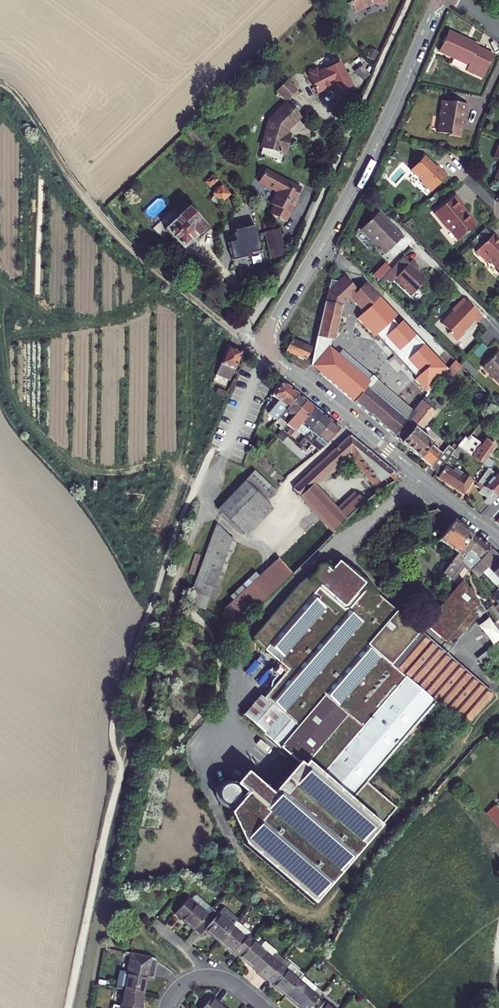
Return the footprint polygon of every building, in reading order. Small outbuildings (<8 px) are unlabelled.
[(355,14),(364,9),(376,5),(376,6),(387,3),(386,0),(345,0),(355,14)] [(437,53),(468,67),(465,72),(482,80),(492,56),(476,49),(477,46),(447,33),(437,53)] [(334,84),(338,93),(340,93),(350,88),(351,87),(339,63),(317,73),(315,70),(308,73),(310,77),(308,77),(316,93),(334,84)] [(361,68),(355,72),(362,81),(368,76),(361,68)] [(286,100),(296,90),(286,80),(276,90),(286,100)] [(261,145),(282,151),(283,152),(287,138),(283,137),(285,131),(286,128),(299,116),(285,102),(269,117),(260,145),(261,145)] [(453,104),(442,102),(441,108),(440,107),(438,117),(440,118),(437,134),(448,135),(447,137),(459,139),(462,120),(464,121),(467,106),(453,103),(453,104)] [(282,151),(261,145),(259,152),(279,158),(282,151)] [(432,157),(429,153),(423,158),(425,159),(414,169),(425,180),(423,182),(433,193),(450,177),(441,167),(440,168),(431,158),(432,157)] [(290,179),(263,171),(259,184),(278,190),(279,193),(276,204),(279,205),(276,214),(291,219),(298,199),(297,198),(302,183),(299,182),(293,185),(290,179)] [(210,173),(203,180),(207,184),(214,178),(210,173)] [(211,193),(208,195),(208,197),(212,201),(214,202),(217,198),(218,199),(225,192),(219,185),(216,187),(214,185),(211,187),(213,190),(211,192),(211,193)] [(463,208),(454,197),(432,215),(446,232),(447,231),(456,242),(473,229),(464,217),(465,215),(461,210),(463,208)] [(163,226),(180,245),(188,237),(192,234),(202,225),(185,206),(174,217),(172,215),(163,223),(164,225),(163,226)] [(400,238),(374,213),(358,232),(383,255),(400,238)] [(262,252),(254,224),(233,230),(236,240),(228,242),(233,260),(262,252)] [(277,226),(265,229),(271,253),(287,249),(285,243),(282,244),(277,226)] [(493,234),(475,252),(486,264),(489,261),(498,271),(498,241),(493,234)] [(425,282),(413,270),(417,267),(411,261),(408,265),(401,258),(382,277),(389,284),(394,279),(411,296),(425,282)] [(312,348),(308,366),(398,445),(429,412),(421,405),(412,414),(403,423),(367,391),(376,382),(398,359),(394,356),(374,378),(333,340),(340,305),(348,297),(362,310),(378,295),(364,281),(355,289),(341,275),(336,281),(328,279),(324,301),(323,301),(315,334),(312,348)] [(481,317),(463,300),(453,310),(454,312),(442,324),(450,332),(448,334),(456,341),(464,333),(462,330),(465,328),(466,328),(474,320),(477,322),(479,320),(481,317)] [(436,344),(421,329),(400,351),(414,365),(436,344)] [(303,358),(309,346),(291,338),(291,337),(285,350),(303,358)] [(219,372),(228,376),(240,350),(227,344),(211,377),(215,379),(219,372)] [(496,353),(482,367),(496,381),(495,382),(498,386),(498,356),(496,353)] [(453,377),(463,365),(456,360),(446,372),(453,377)] [(268,414),(276,421),(285,410),(298,394),(284,383),(282,381),(278,382),(272,395),(277,401),(268,414)] [(376,382),(367,391),(403,423),(412,414),(376,382)] [(301,396),(298,394),(285,410),(292,416),(306,400),(301,396)] [(314,408),(306,400),(292,416),(286,424),(295,431),(314,408)] [(317,410),(314,408),(295,431),(303,438),(323,415),(317,410)] [(434,417),(429,412),(398,445),(402,449),(421,466),(427,471),(437,459),(438,458),(428,449),(429,447),(417,436),(434,417)] [(330,421),(323,415),(303,438),(298,444),(301,446),(306,440),(311,444),(330,421)] [(330,421),(311,444),(306,450),(313,455),(318,451),(339,429),(330,421)] [(373,485),(387,475),(391,472),(349,437),(308,474),(309,474),(303,480),(302,479),(292,488),(299,495),(312,484),(348,453),(373,485)] [(458,453),(488,472),(493,466),(486,460),(494,447),(484,440),(477,451),(475,449),(472,453),(463,447),(458,453)] [(454,450),(447,458),(476,477),(480,471),(485,475),(488,472),(458,453),(454,450)] [(432,475),(443,463),(437,459),(427,471),(432,475)] [(471,482),(455,471),(452,474),(444,468),(437,478),(462,495),(471,482)] [(243,480),(264,502),(274,491),(254,469),(243,480)] [(397,477),(391,472),(387,475),(393,481),(397,477)] [(485,483),(493,475),(488,472),(485,475),(481,480),(485,483)] [(498,494),(498,479),(493,475),(485,483),(480,488),(495,498),(498,494)] [(270,509),(264,502),(243,480),(230,493),(229,495),(222,512),(243,535),(270,509)] [(304,501),(317,489),(312,484),(299,495),(304,501)] [(488,506),(495,498),(480,488),(474,484),(472,487),(478,490),(475,494),(484,499),(482,502),(488,506)] [(328,501),(317,489),(304,501),(314,513),(328,501)] [(216,506),(222,512),(229,495),(230,493),(216,506)] [(335,509),(333,506),(319,518),(320,519),(332,532),(335,528),(366,501),(354,493),(335,509)] [(319,518),(333,506),(328,501),(314,513),(316,514),(319,518)] [(436,509),(422,513),(447,530),(453,522),(436,509)] [(317,545),(332,532),(320,519),(315,524),(313,522),(295,539),(291,534),(271,552),(275,557),(289,571),(317,545)] [(451,562),(472,535),(453,522),(447,530),(434,547),(445,556),(432,573),(441,580),(443,577),(442,574),(451,562)] [(189,603),(207,609),(233,532),(215,526),(189,603)] [(478,540),(472,535),(451,562),(457,568),(461,564),(466,568),(466,569),(488,547),(478,540)] [(492,550),(488,547),(466,569),(467,570),(473,577),(485,566),(496,555),(492,550)] [(498,564),(498,558),(496,555),(485,566),(491,573),(498,564)] [(289,571),(275,557),(242,588),(256,603),(289,571)] [(460,728),(490,694),(339,564),(331,573),(326,569),(247,659),(274,682),(261,698),(258,696),(240,716),(295,763),(268,794),(243,772),(232,785),(243,794),(226,814),(240,845),(309,904),(391,809),(360,782),(429,701),(460,728)] [(491,573),(498,582),(498,564),(491,573)] [(444,639),(447,641),(459,628),(457,624),(476,602),(460,580),(449,593),(423,624),(442,641),(444,639)] [(489,597),(496,605),(498,603),(498,588),(489,597)] [(498,619),(491,609),(488,606),(483,609),(493,623),(496,621),(498,619)] [(498,653),(498,642),(487,651),(492,658),(498,653)] [(484,664),(492,658),(487,651),(479,657),(484,664)] [(225,785),(221,785),(217,788),(214,794),(214,797),(216,802),(218,803),(221,805),(225,805),(229,803),(233,799),(234,796),(232,790),(230,788),(225,785)] [(485,811),(498,827),(498,810),(494,804),(485,811)] [(194,893),(189,899),(209,916),(211,913),(214,910),(194,893)] [(195,931),(209,916),(189,899),(175,914),(195,931)] [(209,916),(195,931),(201,936),(205,931),(219,943),(230,929),(235,924),(236,922),(223,910),(216,918),(211,913),(209,916)] [(235,924),(230,929),(243,940),(246,937),(248,935),(235,924)] [(230,929),(219,943),(232,954),(233,953),(239,958),(248,947),(253,943),(246,937),(243,940),(230,929)] [(278,967),(281,964),(274,957),(277,953),(265,943),(260,949),(253,943),(248,947),(239,958),(259,974),(257,976),(265,983),(268,979),(278,967)] [(131,953),(130,956),(128,971),(122,970),(118,987),(124,988),(144,992),(147,976),(154,977),(157,961),(151,957),(131,953)] [(278,967),(268,979),(273,983),(271,985),(286,997),(300,982),(303,977),(289,965),(286,968),(281,964),(278,967)] [(286,997),(299,1007),(311,1007),(318,1000),(323,994),(303,977),(300,982),(286,997)] [(124,988),(120,1005),(113,1004),(112,1007),(141,1007),(144,992),(124,988)] [(220,1004),(221,1003),(212,996),(202,1007),(225,1007),(220,1004)] [(311,1007),(330,1007),(324,1003),(323,1004),(318,1000),(311,1007)]
